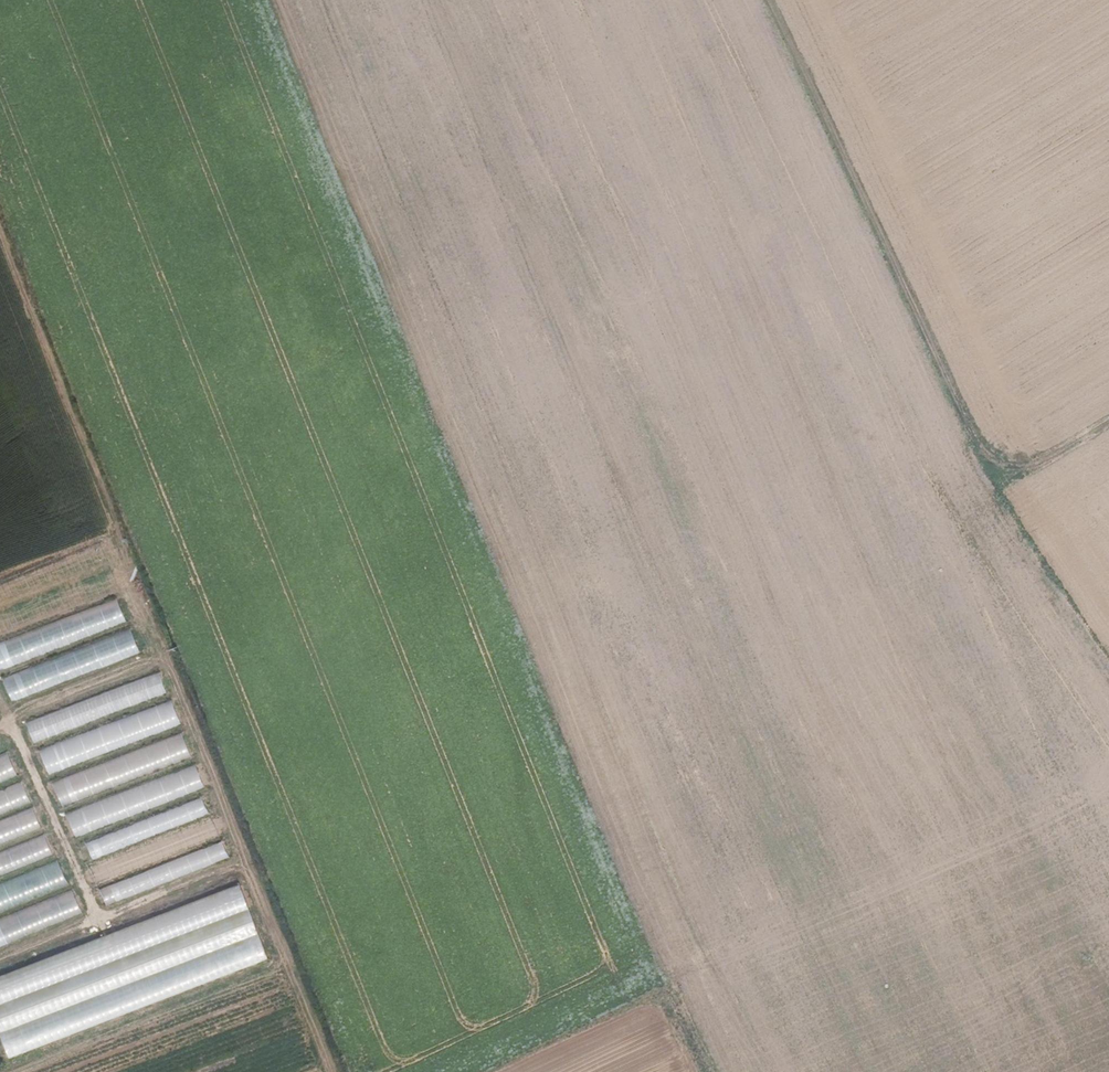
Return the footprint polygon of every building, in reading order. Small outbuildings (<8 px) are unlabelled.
[(160,675),(24,718),(31,740),(168,698),(160,675)] [(46,771),(181,728),(173,703),(38,747),(46,771)] [(17,778),(8,754),(0,757),(0,783),(17,778)] [(90,827),(204,792),(197,768),(89,800),(94,814),(87,816),(90,827)] [(105,904),(227,860),(204,798),(91,839),(89,845),(82,847),(87,860),(110,852),(121,855),(115,858),(117,864),(129,868),(134,855),(136,854),(134,848),(135,845),(144,841),(146,849),(151,847),(162,851),(164,857),(177,852),(189,856),(133,876),(128,889),(113,883),(99,888),(105,904)] [(4,837),(7,848),(19,844),(19,845),(37,839),(37,840),(43,838),(34,811),(0,822),(0,838),(4,837)] [(67,884),(58,861),(0,883),(0,910),(67,884)] [(243,889),(0,971),(0,1039),(6,1055),(269,966),(243,889)] [(81,915),(72,891),(0,917),(0,944),(81,915)]
